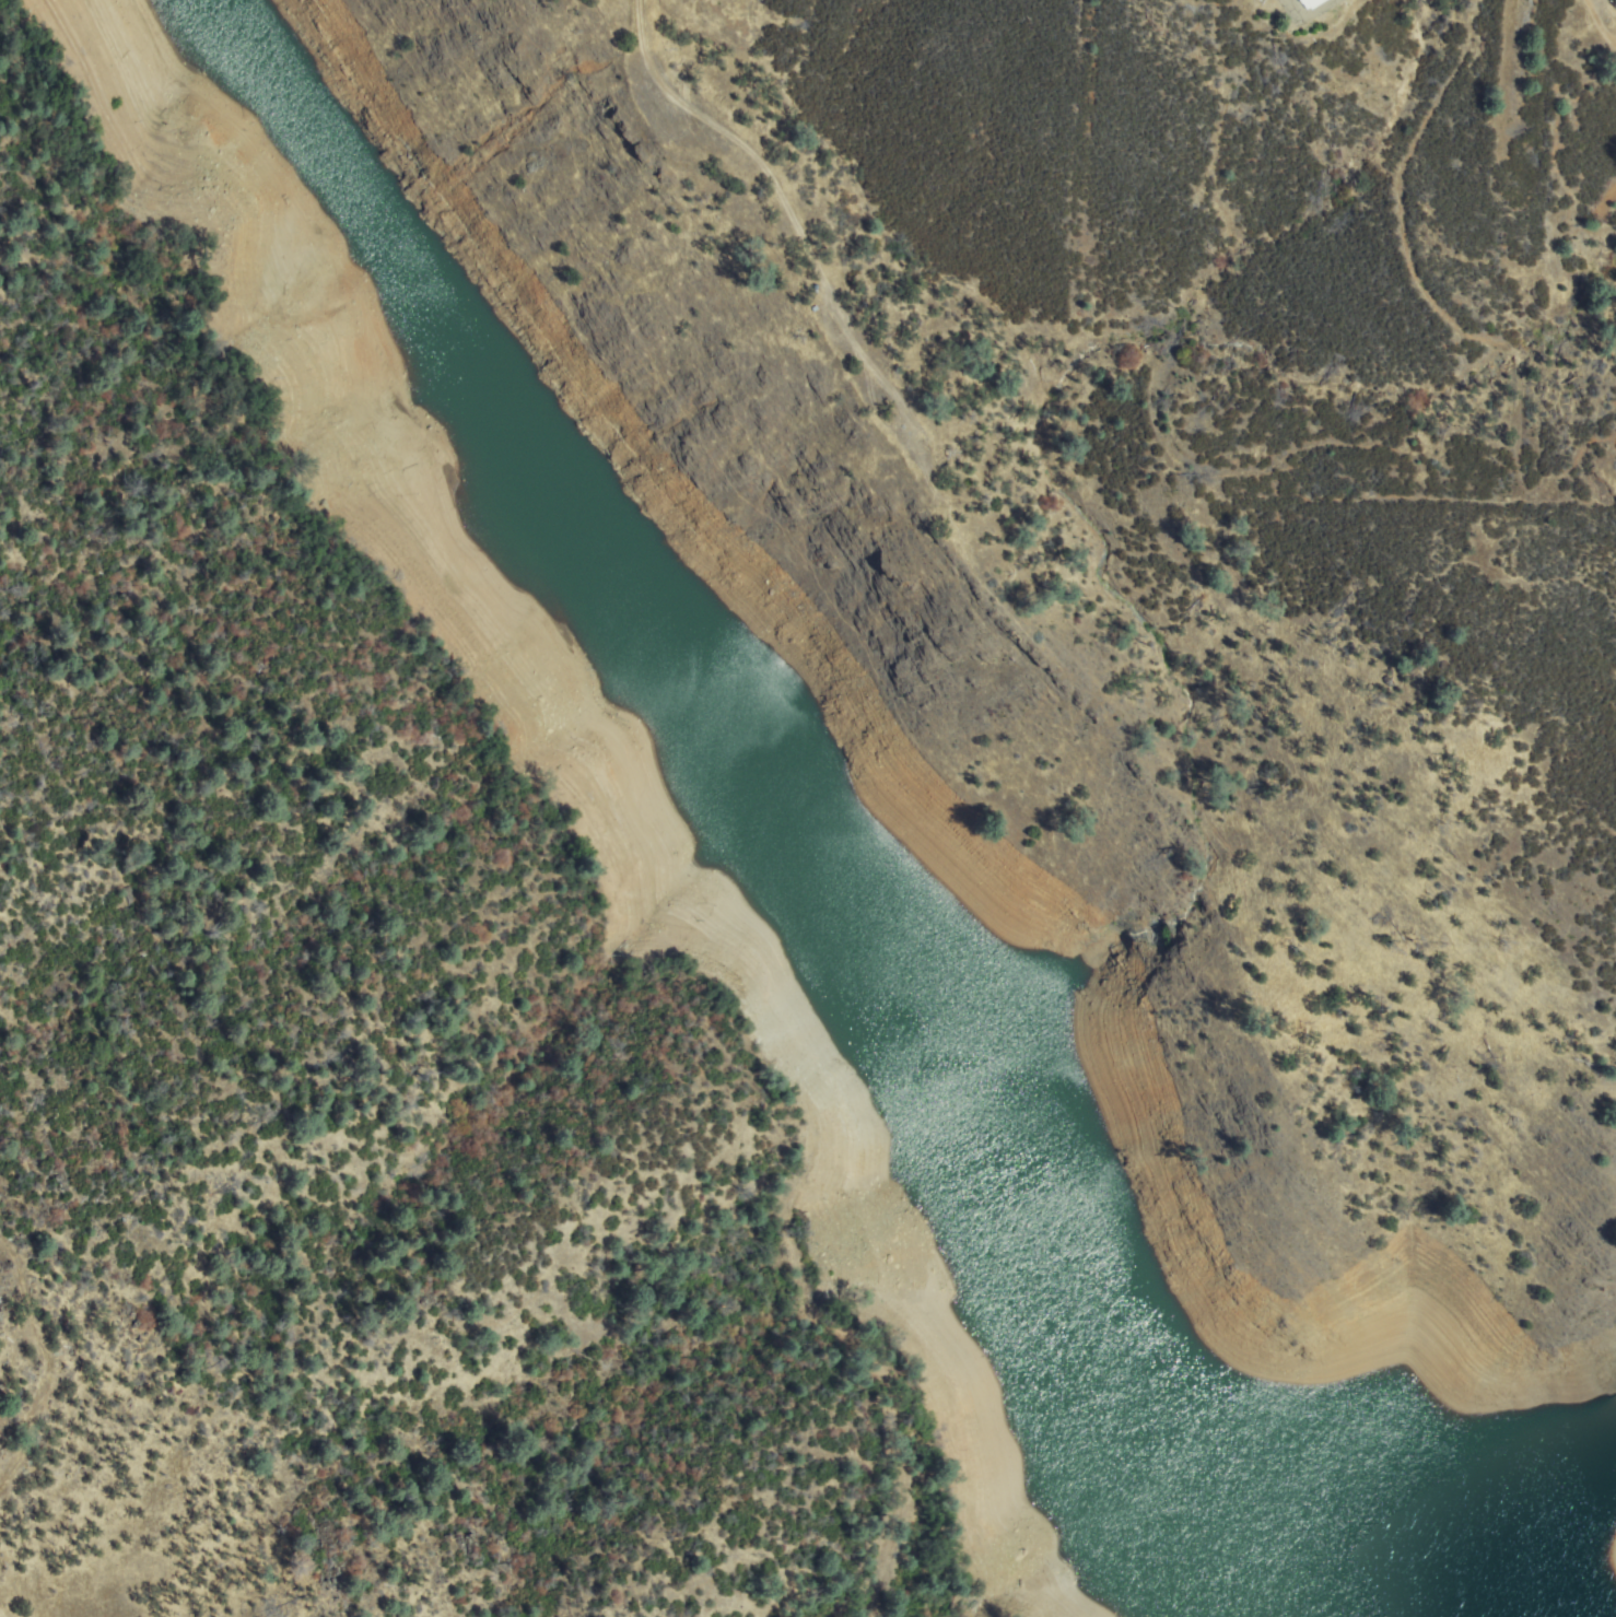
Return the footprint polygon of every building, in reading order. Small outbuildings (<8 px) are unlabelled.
[(1308,11),(1300,0),(1324,0),(1308,11)]
